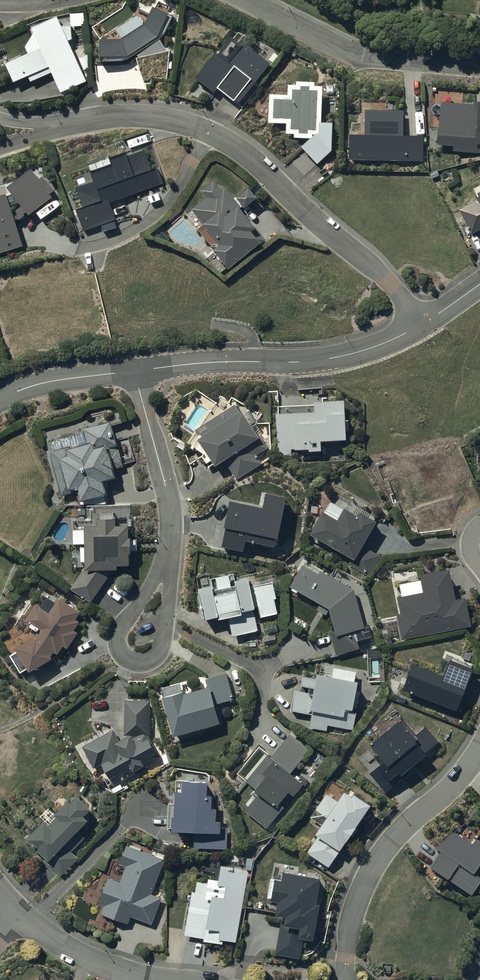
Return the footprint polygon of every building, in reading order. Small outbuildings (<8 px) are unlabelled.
[(99,35),(100,57),(127,56),(134,50),(136,54),(166,45),(156,35),(162,30),(171,10),(152,0),(150,0),(142,19),(120,33),(99,35)] [(88,79),(60,11),(35,21),(44,42),(7,57),(16,79),(30,74),(32,79),(53,71),(60,90),(88,79)] [(271,59),(232,30),(218,49),(216,47),(195,74),(214,89),(217,85),(234,98),(235,96),(239,100),(271,59)] [(289,96),(289,90),(270,90),(269,120),(286,121),(286,131),(294,131),(294,135),(312,135),(312,132),(321,132),(321,126),(318,126),(318,87),(310,87),(311,82),(301,82),(301,85),(292,85),(292,96),(289,96)] [(474,98),(473,103),(441,100),(438,140),(455,141),(455,148),(479,150),(479,99),(474,98)] [(365,130),(350,130),(350,157),(423,158),(423,132),(404,131),(404,108),(366,107),(365,130)] [(117,218),(111,199),(162,181),(157,165),(152,166),(144,145),(128,151),(126,147),(110,153),(113,160),(91,168),(95,179),(79,184),(85,203),(76,206),(84,229),(117,218)] [(29,164),(12,177),(0,181),(0,251),(22,244),(15,221),(52,193),(29,164)] [(235,196),(225,185),(222,187),(215,177),(201,188),(207,195),(192,207),(204,222),(206,221),(220,239),(213,244),(229,265),(267,236),(255,221),(256,220),(245,205),(257,194),(249,184),(235,196)] [(476,192),(478,196),(460,204),(471,230),(479,227),(479,191),(476,192)] [(276,408),(278,454),(291,453),(290,426),(295,425),(295,445),(309,444),(310,446),(321,446),(321,435),(347,434),(346,428),(350,428),(349,417),(346,417),(345,395),(315,396),(315,407),(276,408)] [(239,407),(236,402),(195,428),(200,436),(200,437),(216,462),(223,457),(236,477),(262,461),(257,453),(268,445),(242,406),(239,407)] [(117,442),(110,418),(84,425),(88,439),(51,449),(63,493),(79,488),(81,497),(107,490),(103,477),(115,474),(113,467),(122,464),(117,444),(109,446),(108,444),(117,442)] [(287,501),(268,497),(264,511),(231,503),(221,549),(245,554),(247,543),(276,549),(287,501)] [(80,559),(85,559),(85,565),(70,586),(90,600),(117,564),(117,561),(129,560),(129,549),(137,549),(137,537),(131,537),(131,532),(129,533),(129,526),(131,526),(130,503),(91,504),(91,518),(72,518),(73,541),(80,541),(80,559)] [(327,512),(325,510),(311,533),(352,557),(348,564),(371,578),(383,558),(364,547),(379,520),(363,511),(361,514),(347,506),(345,510),(333,503),(327,512)] [(320,576),(304,567),(292,588),(331,611),(337,634),(333,635),(338,655),(360,649),(358,642),(372,638),(369,627),(365,628),(354,590),(322,572),(320,576)] [(394,601),(402,641),(471,628),(466,599),(457,601),(451,570),(422,576),(425,595),(394,601)] [(211,580),(198,583),(202,601),(200,601),(201,603),(202,603),(205,615),(219,613),(219,615),(228,613),(233,633),(258,628),(254,606),(259,605),(261,615),(277,612),(274,596),(277,596),(273,579),(251,584),(248,573),(235,576),(234,571),(211,576),(211,580)] [(69,598),(60,592),(57,597),(58,598),(51,609),(42,602),(43,601),(38,598),(26,616),(31,620),(30,622),(38,628),(36,632),(16,643),(19,647),(20,647),(31,667),(54,654),(52,652),(56,648),(59,651),(64,643),(67,645),(77,630),(74,628),(80,619),(75,616),(81,608),(68,599),(69,598)] [(445,668),(414,657),(404,685),(458,705),(474,662),(451,653),(445,668)] [(302,681),(309,683),(308,689),(294,687),(291,707),(311,711),(309,726),(327,729),(328,723),(353,727),(359,689),(356,689),(358,675),(317,668),(316,673),(303,670),(302,681)] [(236,703),(230,675),(208,681),(210,688),(187,693),(186,692),(184,692),(183,687),(165,691),(167,697),(166,697),(176,738),(220,727),(219,724),(222,724),(218,707),(236,703)] [(150,699),(126,698),(125,733),(119,736),(113,726),(83,744),(86,747),(84,748),(95,766),(102,762),(114,783),(161,756),(149,735),(150,699)] [(399,719),(369,744),(383,760),(368,773),(385,794),(403,779),(401,776),(428,753),(399,719)] [(310,747),(290,731),(271,755),(268,752),(247,778),(259,788),(244,807),(268,826),(303,782),(290,771),(310,747)] [(207,790),(208,776),(183,776),(183,786),(176,786),(175,810),(173,810),(172,824),(175,824),(174,827),(195,828),(194,846),(227,847),(228,825),(221,825),(222,816),(216,816),(217,803),(211,803),(212,790),(207,790)] [(352,791),(345,786),(337,798),(326,790),(310,814),(320,821),(316,829),(317,830),(305,848),(330,864),(343,843),(342,842),(349,832),(353,834),(358,826),(355,824),(372,799),(354,788),(352,791)] [(44,818),(26,836),(47,856),(44,859),(62,877),(80,859),(71,851),(85,837),(76,829),(88,818),(84,814),(90,807),(77,793),(69,800),(67,798),(54,811),(57,815),(49,823),(44,818)] [(429,866),(471,892),(479,878),(479,874),(472,870),(476,864),(477,864),(479,860),(479,839),(476,837),(472,844),(453,832),(439,845),(446,849),(440,862),(436,860),(433,866),(430,864),(429,866)] [(121,879),(108,875),(99,902),(104,904),(101,912),(129,921),(131,914),(152,922),(161,896),(151,892),(163,857),(126,844),(120,862),(126,864),(121,879)] [(196,889),(192,888),(184,933),(204,936),(203,937),(223,941),(224,937),(237,939),(248,869),(241,868),(241,865),(221,862),(219,872),(213,871),(212,876),(209,875),(208,881),(197,879),(196,889)] [(321,873),(284,866),(282,876),(276,874),(272,895),(279,896),(276,910),(286,911),(284,920),(281,920),(275,950),(300,955),(305,932),(313,934),(320,898),(316,897),(321,873)]
